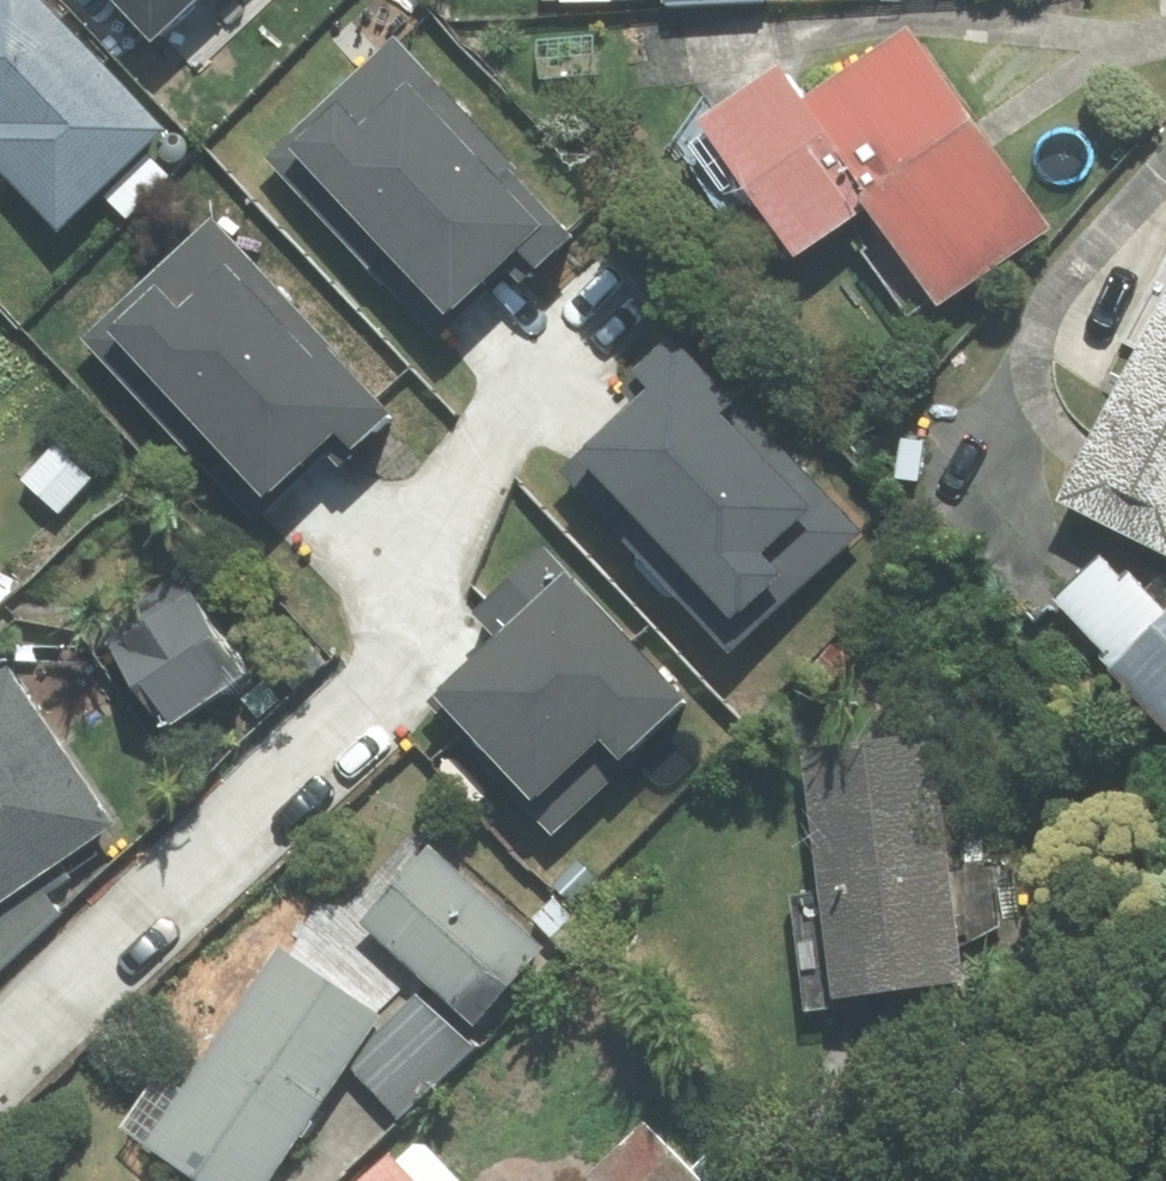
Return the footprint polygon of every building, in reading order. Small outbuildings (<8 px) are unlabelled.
[(41,0),(0,0),(0,161),(5,167),(58,222),(160,126),(41,0)] [(150,38),(192,0),(115,0),(150,38)] [(1046,226),(906,29),(804,101),(779,65),(701,120),(795,252),(868,201),(938,301),(1046,226)] [(572,236),(393,40),(264,156),(370,273),(390,255),(443,312),(517,246),(536,268),(572,236)] [(385,413),(209,221),(81,338),(185,451),(204,434),(261,496),(335,429),(350,445),(385,413)] [(1122,342),(1135,348),(1059,497),(1165,551),(1165,256),(1122,342)] [(858,531),(676,335),(621,385),(635,400),(560,469),(728,651),(858,531)] [(53,444),(21,479),(59,513),(90,478),(53,444)] [(690,700),(544,549),(478,612),(500,635),(430,703),(554,831),(690,700)] [(1144,591),(1106,550),(1054,598),(1106,653),(1100,658),(1165,728),(1165,583),(1159,576),(1144,591)] [(18,581),(0,575),(0,600),(18,581)] [(188,593),(109,644),(162,726),(242,675),(188,593)] [(59,859),(110,825),(6,670),(0,674),(0,899),(59,859)] [(935,736),(802,751),(817,892),(790,895),(803,1010),(834,1006),(833,997),(963,982),(935,736)] [(430,846),(361,921),(473,1022),(541,946),(430,846)] [(59,859),(0,899),(0,965),(55,911),(43,895),(70,876),(59,859)] [(278,949),(181,1091),(157,1075),(122,1126),(203,1180),(265,1180),(344,1065),(355,1049),(378,1016),(278,949)] [(344,1065),(396,1119),(470,1047),(414,990),(355,1049),(344,1065)] [(696,1180),(642,1126),(586,1180),(695,1180),(696,1180)] [(417,1145),(395,1166),(386,1156),(360,1180),(452,1180),(417,1145)]
